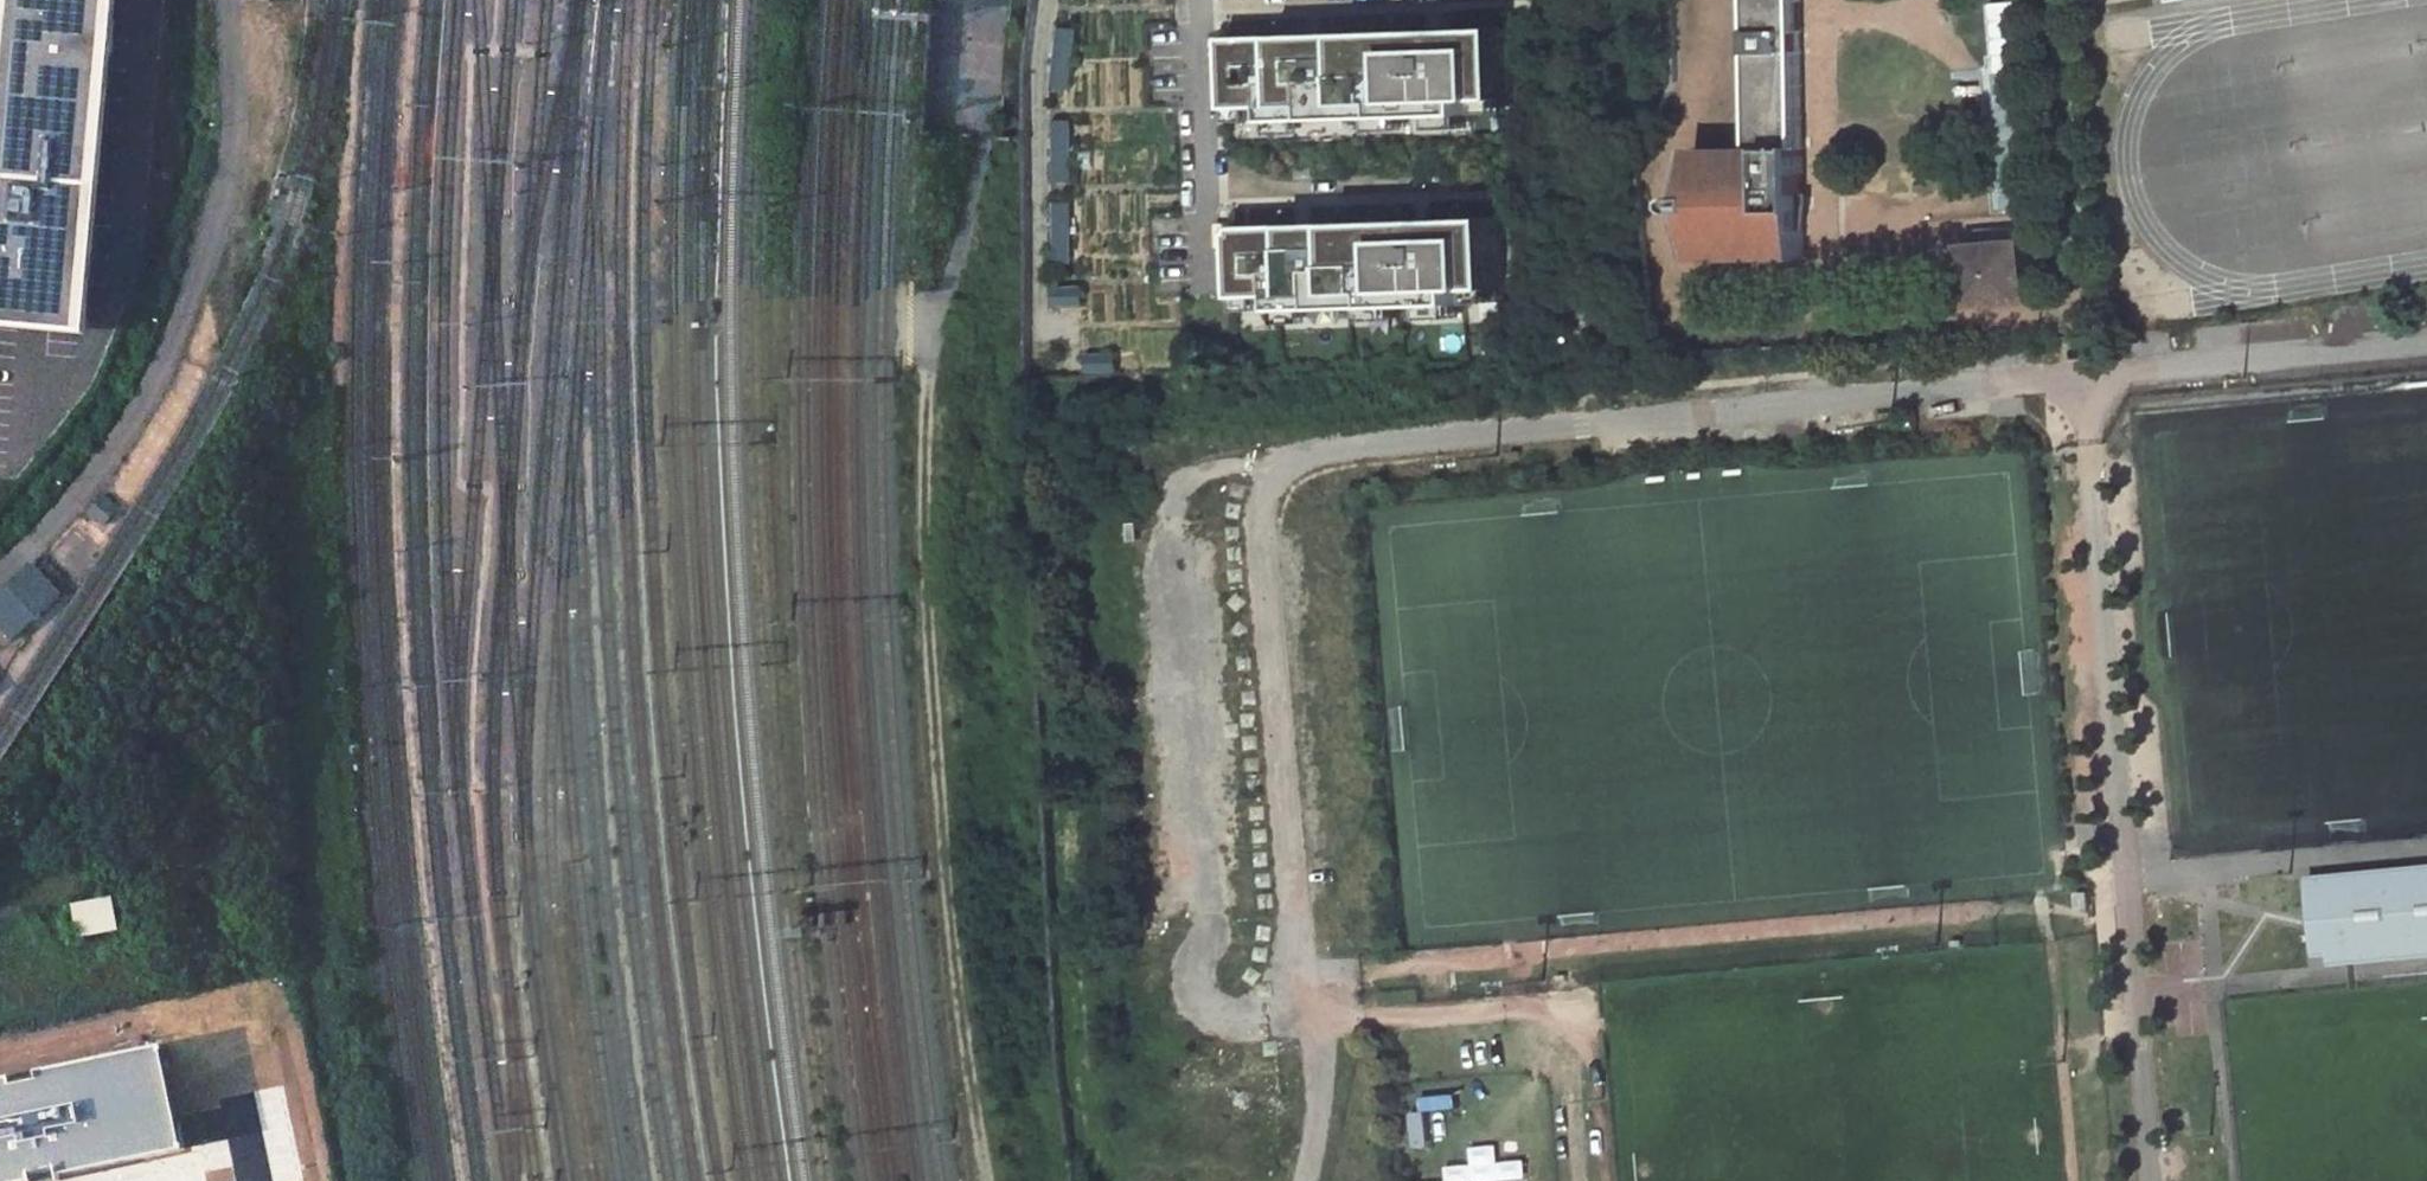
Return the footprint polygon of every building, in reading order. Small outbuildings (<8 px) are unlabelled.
[(1756,149),(1695,150),(1690,198),(1703,198),(1703,212),(1690,212),(1700,260),(1806,258),(1804,148),(1801,0),(1754,0),(1756,149)] [(124,19),(13,8),(0,140),(0,314),(90,319),(124,19)] [(1512,100),(1509,29),(1475,30),(1314,36),(1229,39),(1232,111),(1268,109),(1269,124),(1476,116),(1475,101),(1512,100)] [(1076,34),(1062,33),(1058,86),(1072,87),(1076,34)] [(1992,71),(1992,210),(2039,210),(2039,71),(1992,71)] [(1070,124),(1056,124),(1056,183),(1070,183),(1070,124)] [(1070,206),(1055,207),(1058,262),(1072,261),(1070,206)] [(1503,290),(1500,219),(1463,220),(1321,225),(1236,228),(1239,299),(1275,298),(1276,312),(1466,305),(1466,291),(1503,290)] [(2026,241),(1966,246),(1972,305),(2032,301),(2026,241)] [(1081,289),(1054,290),(1054,305),(1081,304),(1081,289)] [(1115,355),(1088,356),(1089,369),(1115,368),(1115,355)] [(0,594),(0,626),(12,639),(62,596),(35,564),(0,594)] [(2309,875),(2316,962),(2426,953),(2426,865),(2309,875)] [(71,905),(78,939),(119,930),(111,897),(71,905)] [(0,1078),(0,1180),(52,1180),(185,1153),(163,1044),(38,1071),(40,1080),(12,1086),(10,1076),(0,1078)]
